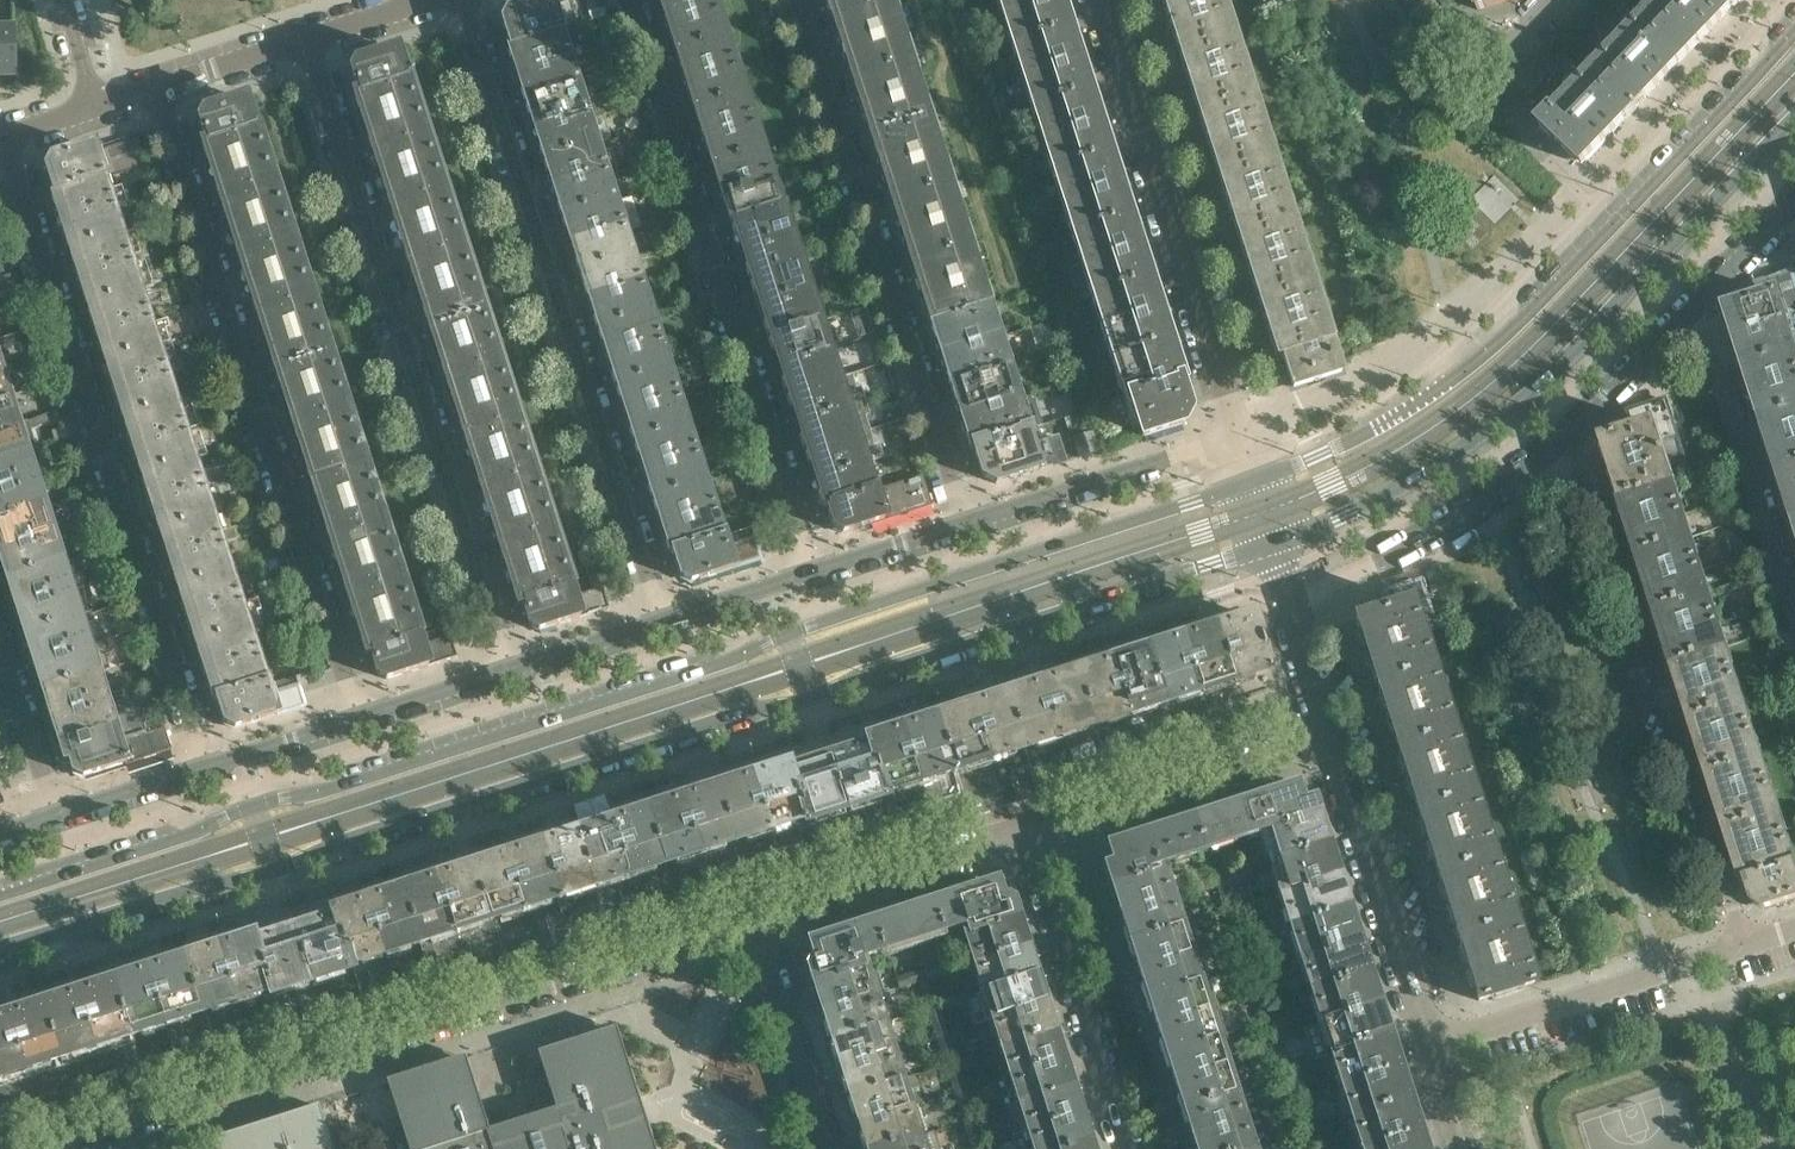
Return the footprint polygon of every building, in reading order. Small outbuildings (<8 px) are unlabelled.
[(712,0),(659,0),(667,26),(694,18),(695,23),(717,16),(712,0)] [(832,18),(887,1),(891,0),(827,0),(832,18)] [(1006,13),(1047,0),(1001,0),(1006,13)] [(1063,12),(1059,0),(1047,0),(1006,13),(1011,30),(1006,31),(1011,46),(1068,28),(1063,12)] [(1220,0),(1162,0),(1168,20),(1221,3),(1220,0)] [(1478,10),(1510,0),(1475,0),(1478,10)] [(1741,0),(1657,0),(1646,11),(1690,53),(1741,0)] [(572,27),(565,6),(553,10),(550,1),(508,15),(503,24),(511,47),(555,33),(560,32),(559,31),(572,27)] [(901,30),(897,15),(892,17),(887,1),(832,18),(842,49),(901,30)] [(1231,34),(1221,3),(1168,20),(1178,51),(1231,34)] [(1636,109),(1690,53),(1646,11),(1593,67),(1636,109)] [(725,39),(717,16),(695,23),(694,18),(667,26),(677,55),(725,39)] [(15,75),(14,28),(0,28),(0,75),(15,75)] [(1080,58),(1077,48),(1075,48),(1068,28),(1011,46),(1015,61),(1020,59),(1026,76),(1080,58)] [(906,61),(901,46),(906,45),(901,30),(842,49),(852,78),(906,61)] [(570,64),(565,47),(560,46),(555,33),(511,47),(507,50),(511,63),(516,64),(520,75),(549,66),(550,71),(570,64)] [(1241,64),(1231,34),(1178,51),(1188,81),(1241,64)] [(735,72),(725,39),(677,55),(686,83),(712,75),(714,79),(735,72)] [(407,79),(398,50),(356,64),(352,72),(359,94),(354,96),(355,97),(407,80),(407,79)] [(1088,90),(1082,71),(1084,70),(1080,58),(1026,76),(1031,92),(1026,94),(1031,109),(1088,90)] [(921,91),(916,77),(911,78),(906,61),(852,78),(862,110),(921,91)] [(573,89),(569,75),(572,71),(570,64),(550,71),(549,66),(520,75),(523,86),(520,90),(525,105),(573,89)] [(1251,95),(1241,64),(1188,81),(1198,112),(1251,95)] [(1525,97),(1546,75),(1534,64),(1516,83),(1525,97)] [(1582,165),(1636,109),(1593,67),(1539,123),(1582,165)] [(743,96),(735,72),(714,79),(712,75),(686,83),(695,112),(743,96)] [(420,119),(413,98),(415,97),(409,78),(407,79),(407,80),(355,97),(360,113),(364,114),(370,133),(368,137),(373,153),(428,135),(422,118),(420,119)] [(588,121),(583,104),(578,103),(573,89),(525,105),(529,119),(534,120),(538,131),(567,122),(568,127),(588,121)] [(1098,122),(1088,90),(1031,109),(1035,123),(1040,122),(1046,138),(1098,122)] [(926,124),(921,108),(926,106),(921,91),(862,110),(872,141),(926,124)] [(1261,125),(1251,95),(1198,112),(1207,142),(1261,125)] [(753,129),(743,96),(695,112),(704,140),(730,131),(732,136),(753,129)] [(256,129),(246,99),(204,113),(200,121),(207,143),(202,145),(203,146),(256,129)] [(591,145),(587,131),(590,127),(588,121),(568,127),(567,122),(538,131),(541,142),(538,146),(543,161),(591,145)] [(1108,153),(1098,122),(1046,138),(1051,155),(1046,157),(1051,171),(1108,153)] [(941,153),(936,138),(931,140),(926,124),(872,141),(882,172),(941,153)] [(1271,156),(1261,125),(1207,142),(1217,173),(1271,156)] [(265,157),(261,144),(257,146),(252,131),(256,130),(256,129),(203,146),(208,162),(212,163),(215,173),(265,157)] [(761,153),(753,129),(732,136),(730,131),(704,140),(713,168),(761,153)] [(438,175),(431,154),(433,153),(428,135),(373,153),(378,169),(383,171),(389,189),(386,193),(391,209),(446,192),(440,174),(438,175)] [(606,177),(601,160),(596,159),(591,145),(543,161),(548,176),(552,177),(556,188),(585,179),(586,183),(606,177)] [(103,178),(94,148),(52,161),(47,170),(55,193),(103,178)] [(772,186),(761,153),(713,168),(722,197),(748,188),(750,193),(772,186)] [(946,185),(941,169),(946,167),(941,153),(882,172),(892,203),(946,185)] [(1120,184),(1117,172),(1115,173),(1108,153),(1051,171),(1056,186),(1061,184),(1066,201),(1120,184)] [(1280,186),(1271,156),(1217,173),(1227,204),(1280,186)] [(270,186),(265,171),(269,169),(265,157),(215,173),(218,182),(216,186),(221,202),(270,186)] [(610,202),(605,187),(608,184),(606,177),(586,183),(585,179),(556,188),(560,199),(556,202),(561,217),(610,202)] [(114,211),(109,194),(104,193),(100,180),(104,178),(103,178),(55,193),(51,197),(55,209),(60,210),(64,221),(93,212),(95,217),(114,211)] [(1128,215),(1122,195),(1124,195),(1120,184),(1066,201),(1071,218),(1066,219),(1071,234),(1128,215)] [(961,214),(956,199),(951,201),(946,185),(892,203),(901,233),(961,214)] [(283,213),(279,201),(275,202),(270,186),(221,202),(226,218),(231,220),(234,229),(283,213)] [(779,209),(772,186),(750,193),(748,188),(722,197),(731,225),(779,209)] [(1290,217),(1280,186),(1227,204),(1237,234),(1290,217)] [(456,232),(449,210),(451,210),(446,192),(391,209),(396,226),(401,227),(407,246),(404,250),(409,266),(464,248),(458,231),(456,232)] [(624,233),(619,217),(614,216),(610,202),(561,217),(566,232),(571,233),(574,244),(603,235),(605,240),(624,233)] [(798,251),(794,241),(788,221),(784,223),(779,209),(731,225),(736,240),(741,241),(745,252),(748,263),(744,266),(749,281),(797,266),(793,252),(798,251)] [(117,235),(113,221),(116,218),(114,211),(95,217),(93,212),(64,221),(67,232),(64,236),(69,251),(117,235)] [(288,243),(283,227),(287,226),(283,213),(234,229),(237,238),(234,242),(239,258),(288,243)] [(965,246),(960,230),(965,229),(961,214),(901,233),(911,264),(965,246)] [(1138,247),(1128,215),(1071,234),(1076,248),(1081,247),(1086,263),(1138,247)] [(1300,248),(1290,217),(1237,234),(1247,265),(1300,248)] [(628,258),(623,244),(626,240),(624,233),(605,240),(603,235),(574,244),(578,255),(574,259),(579,274),(628,258)] [(132,267),(127,251),(122,250),(117,235),(69,251),(74,266),(78,267),(82,278),(111,268),(113,273),(132,267)] [(301,270),(297,257),(293,259),(288,243),(239,258),(244,275),(249,276),(252,285),(301,270)] [(980,276),(976,261),(971,262),(965,246),(911,264),(921,294),(980,276)] [(1148,278),(1138,247),(1086,263),(1091,280),(1087,282),(1091,296),(1148,278)] [(474,288),(467,267),(470,266),(464,248),(409,266),(414,282),(419,284),(425,302),(422,306),(427,322),(482,305),(476,287),(474,288)] [(1310,278),(1300,248),(1247,265),(1257,295),(1310,278)] [(642,290),(637,273),(632,272),(628,258),(579,274),(584,288),(589,289),(592,301),(621,291),(623,296),(642,290)] [(820,321),(813,297),(806,278),(802,280),(797,266),(749,281),(754,297),(759,297),(763,308),(766,320),(763,323),(768,338),(816,323),(820,321)] [(136,292),(131,278),(134,274),(132,267),(113,273),(111,268),(82,278),(86,289),(82,292),(87,307),(136,292)] [(306,299),(301,283),(305,282),(301,270),(252,285),(255,295),(252,299),(257,315),(306,299)] [(1783,314),(1794,310),(1794,281),(1792,271),(1756,283),(1761,299),(1727,310),(1745,366),(1794,351),(1786,323),(1783,314)] [(985,308),(980,292),(985,290),(980,276),(921,294),(931,325),(985,308)] [(1160,309),(1157,298),(1155,298),(1148,278),(1091,296),(1096,311),(1101,309),(1106,326),(1160,309)] [(1320,309),(1310,278),(1257,295),(1267,326),(1320,309)] [(646,315),(641,300),(644,296),(642,290),(623,296),(621,291),(592,301),(596,312),(593,315),(597,330),(646,315)] [(150,323),(145,307),(140,306),(136,292),(87,307),(92,322),(97,323),(100,334),(129,325),(131,330),(150,323)] [(319,326),(315,314),(311,315),(306,299),(257,315),(262,331),(267,333),(270,342),(319,326)] [(489,334),(486,323),(488,322),(482,305),(427,322),(432,338),(437,340),(440,349),(489,334)] [(1000,337),(995,322),(990,324),(985,308),(931,325),(941,356),(1000,337)] [(1168,341),(1165,331),(1162,320),(1164,320),(1160,309),(1106,326),(1112,343),(1107,344),(1111,359),(1168,341)] [(1330,340),(1320,309),(1267,326),(1276,357),(1330,340)] [(1783,314),(1786,323),(1794,320),(1794,310),(1783,314)] [(661,346),(655,329),(650,328),(646,315),(597,330),(602,345),(607,346),(610,357),(639,348),(641,353),(661,346)] [(154,348),(149,334),(153,330),(150,323),(131,330),(129,325),(100,334),(104,345),(100,349),(105,364),(154,348)] [(831,354),(825,335),(820,336),(816,323),(768,338),(773,354),(777,354),(781,365),(810,356),(811,360),(831,354)] [(324,356),(319,340),(323,339),(319,326),(270,342),(273,351),(270,355),(275,371),(324,356)] [(500,361),(494,344),(492,344),(489,334),(440,349),(443,359),(440,363),(445,379),(500,361)] [(1005,369),(1000,353),(1005,352),(1000,337),(941,356),(951,387),(1005,369)] [(1340,373),(1330,340),(1276,357),(1277,357),(1283,355),(1293,388),(1340,373)] [(1181,380),(1168,341),(1111,359),(1116,374),(1121,372),(1126,387),(1121,388),(1124,398),(1181,380)] [(664,371),(659,356),(663,353),(661,346),(641,353),(639,348),(610,357),(614,368),(611,372),(615,387),(664,371)] [(168,380),(163,363),(158,362),(154,348),(105,364),(110,378),(115,379),(118,391),(148,381),(149,386),(168,380)] [(1794,351),(1745,366),(1762,418),(1794,408),(1794,351)] [(838,378),(831,354),(811,360),(810,356),(781,365),(785,376),(781,379),(786,395),(834,379),(838,378)] [(337,382),(333,370),(329,371),(324,356),(275,371),(280,387),(285,389),(288,398),(337,382)] [(511,401),(504,380),(506,379),(500,361),(445,379),(451,395),(455,396),(461,415),(458,419),(463,435),(518,418),(513,400),(511,401)] [(1020,398),(1015,384),(1010,385),(1005,369),(951,387),(961,417),(1020,398)] [(679,403),(673,386),(668,385),(664,371),(615,387),(620,401),(625,402),(629,414),(657,404),(659,409),(679,403)] [(0,372),(0,399),(14,395),(12,390),(8,391),(4,379),(2,380),(0,372)] [(849,411),(843,391),(838,393),(834,379),(786,395),(791,411),(796,411),(799,422),(828,413),(829,417),(849,411)] [(172,405),(167,391),(171,387),(168,380),(149,386),(148,381),(118,391),(122,402),(119,405),(123,420),(172,405)] [(1188,411),(1179,382),(1182,382),(1181,380),(1124,398),(1127,408),(1132,406),(1142,437),(1182,424),(1182,423),(1183,423),(1188,412),(1187,411),(1188,411)] [(342,412),(337,396),(341,395),(337,382),(288,398),(291,408),(288,411),(293,428),(342,412)] [(17,425),(13,413),(15,413),(12,402),(15,399),(14,395),(0,399),(0,460),(32,450),(30,446),(26,446),(22,435),(20,435),(17,425)] [(1024,430),(1020,415),(1024,413),(1020,398),(961,417),(971,448),(1024,430)] [(1663,453),(1659,442),(1677,436),(1666,400),(1629,412),(1635,430),(1603,441),(1622,498),(1620,498),(1621,500),(1672,483),(1666,464),(1663,456),(1667,454),(1666,451),(1663,453)] [(681,409),(679,403),(659,409),(657,404),(629,414),(632,425),(629,428),(633,443),(682,427),(678,413),(681,409)] [(187,436),(181,420),(176,419),(172,405),(123,420),(128,435),(133,436),(136,447),(166,438),(167,443),(187,436)] [(1762,418),(1778,470),(1794,465),(1794,408),(1762,418)] [(852,436),(848,422),(852,421),(849,411),(829,417),(828,413),(799,422),(803,433),(799,436),(804,452),(852,436)] [(355,439),(351,427),(347,428),(342,412),(293,428),(299,444),(303,445),(306,455),(355,439)] [(525,447),(522,436),(524,435),(518,418),(463,435),(469,451),(473,453),(476,462),(525,447)] [(687,441),(682,427),(633,443),(638,458),(643,459),(647,470),(676,461),(677,465),(697,459),(691,442),(687,441)] [(1065,461),(1057,438),(1035,445),(1029,429),(1024,430),(971,448),(971,449),(973,448),(983,477),(984,477),(984,478),(994,483),(995,483),(996,484),(1065,461)] [(1097,451),(1092,434),(1075,440),(1080,457),(1097,451)] [(867,467),(857,435),(852,436),(804,452),(809,467),(814,467),(817,479),(846,469),(847,474),(867,467)] [(190,461),(185,447),(189,443),(187,436),(167,443),(166,438),(136,447),(140,458),(137,462),(141,477),(190,461)] [(360,468),(355,453),(359,451),(355,439),(306,455),(309,464),(306,468),(312,484),(360,468)] [(536,474),(531,456),(529,457),(525,447),(476,462),(479,471),(476,475),(482,492),(536,474)] [(31,469),(33,468),(29,457),(33,455),(32,450),(0,460),(0,491),(11,488),(9,483),(33,475),(31,469)] [(700,483),(696,469),(699,466),(697,459),(677,465),(676,461),(647,470),(650,481),(647,485),(652,499),(700,483)] [(205,493),(199,476),(195,475),(190,461),(141,477),(146,491),(151,492),(155,503),(184,494),(185,499),(205,493)] [(1778,470),(1794,522),(1794,465),(1778,470)] [(870,493),(866,479),(870,478),(867,467),(847,474),(846,469),(817,479),(821,490),(817,493),(821,506),(822,506),(826,507),(870,493)] [(377,508),(370,483),(366,484),(360,468),(312,484),(317,500),(321,502),(327,520),(325,524),(330,540),(379,525),(373,509),(377,508)] [(543,503),(540,492),(542,492),(536,474),(482,492),(487,508),(491,509),(494,519),(543,503)] [(40,490),(38,491),(33,475),(9,483),(11,488),(0,491),(0,521),(50,506),(48,501),(44,501),(40,490)] [(842,533),(931,504),(922,476),(870,493),(826,507),(834,529),(842,533)] [(715,515),(710,499),(705,497),(700,483),(652,499),(656,514),(661,515),(665,526),(694,517),(695,522),(715,515)] [(1685,519),(1679,500),(1674,498),(1670,484),(1672,484),(1672,483),(1621,500),(1638,555),(1687,539),(1682,524),(1685,519)] [(208,517),(204,503),(207,500),(205,493),(185,499),(184,494),(155,503),(158,514),(155,518),(160,533),(208,517)] [(555,530),(549,513),(547,513),(543,503),(494,519),(497,528),(494,532),(500,548),(555,530)] [(52,535),(49,524),(51,523),(47,512),(51,510),(50,506),(0,521),(0,558),(7,580),(67,561),(66,556),(61,557),(58,545),(56,546),(52,535)] [(718,539),(714,526),(717,522),(715,515),(695,522),(694,517),(665,526),(668,537),(665,541),(669,554),(674,554),(723,539),(722,537),(718,539)] [(223,549),(218,533),(213,532),(208,517),(160,533),(164,548),(169,549),(173,560),(202,550),(204,555),(223,549)] [(392,552),(388,539),(384,541),(379,525),(330,540),(335,557),(339,558),(342,567),(392,552)] [(761,559),(752,530),(751,528),(722,537),(723,539),(674,554),(681,577),(690,582),(761,559)] [(562,559),(558,549),(560,548),(555,530),(500,548),(505,564),(509,566),(512,575),(562,559)] [(1702,574),(1696,555),(1692,553),(1687,539),(1638,555),(1656,609),(1705,594),(1700,579),(1702,574)] [(226,574),(222,560),(225,556),(223,549),(204,555),(202,550),(173,560),(176,571),(173,574),(178,589),(226,574)] [(397,581),(392,565),(396,564),(392,552),(342,567),(345,577),(343,581),(348,597),(397,581)] [(573,588),(567,569),(565,570),(562,559),(512,575),(515,584),(513,588),(518,605),(523,604),(522,603),(567,589),(566,588),(570,587),(571,588),(573,588)] [(74,601),(70,591),(66,579),(68,579),(65,568),(69,565),(67,561),(7,580),(25,635),(85,616),(84,611),(79,612),(76,601),(74,601)] [(241,605),(236,589),(231,588),(226,574),(178,589),(182,604),(187,605),(191,616),(220,607),(222,612),(241,605)] [(1434,622),(1421,580),(1385,592),(1390,608),(1356,619),(1366,652),(1421,634),(1444,627),(1442,619),(1434,622)] [(410,608),(406,596),(402,597),(397,581),(348,597),(353,613),(357,615),(360,624),(410,608)] [(538,631),(609,608),(602,588),(574,597),(571,588),(570,587),(566,588),(567,589),(522,603),(523,604),(530,627),(538,631)] [(1720,629),(1714,610),(1709,608),(1705,594),(1656,609),(1673,664),(1722,649),(1718,634),(1720,629)] [(244,630),(240,616),(243,612),(241,605),(222,612),(220,607),(191,616),(194,627),(191,631),(196,645),(244,630)] [(414,637),(410,622),(414,621),(410,608),(360,624),(363,633),(361,637),(366,654),(371,653),(370,652),(415,638),(414,637)] [(91,657),(88,646),(84,635),(86,634),(83,623),(87,621),(85,616),(25,635),(43,691),(103,672),(101,667),(97,667),(93,656),(91,657)] [(1278,696),(1252,616),(1216,628),(1249,727),(1265,722),(1269,720),(1271,719),(1273,717),(1274,716),(1276,714),(1276,712),(1277,710),(1278,708),(1279,705),(1279,703),(1279,700),(1279,699),(1278,696)] [(386,679),(457,657),(448,627),(419,637),(418,635),(414,637),(415,638),(370,652),(371,653),(378,675),(386,679)] [(1249,727),(1216,628),(1182,639),(1208,721),(1214,739),(1249,727)] [(259,662),(254,645),(249,644),(244,630),(196,645),(201,661),(205,662),(209,673),(238,663),(240,668),(259,662)] [(1431,666),(1421,634),(1366,652),(1377,683),(1431,666)] [(1208,721),(1182,639),(1147,650),(1164,705),(1189,697),(1191,703),(1184,706),(1191,726),(1208,721)] [(1738,684),(1731,665),(1727,663),(1722,649),(1673,664),(1691,719),(1740,704),(1735,689),(1738,684)] [(1173,732),(1164,705),(1147,650),(1112,662),(1144,761),(1179,750),(1173,732)] [(262,686),(258,673),(261,669),(259,662),(240,668),(238,663),(209,673),(212,684),(209,687),(213,700),(218,701),(263,687),(262,686)] [(1144,761),(1112,662),(1042,684),(1059,739),(1068,766),(1074,784),(1144,761)] [(1441,698),(1431,666),(1377,683),(1387,715),(1441,698)] [(109,712),(106,701),(102,690),(104,689),(100,678),(104,676),(103,672),(43,691),(61,746),(121,727),(119,722),(115,723),(111,711),(109,712)] [(294,686),(291,678),(267,686),(266,685),(262,686),(263,687),(218,701),(226,724),(234,728),(305,705),(299,685),(294,686)] [(1059,739),(1042,684),(1007,695),(1024,750),(1059,739)] [(1024,750),(1007,695),(972,707),(989,761),(1024,750)] [(1451,729),(1441,698),(1387,715),(1397,747),(1451,729)] [(1755,739),(1749,720),(1745,718),(1740,704),(1691,719),(1708,774),(1758,758),(1753,744),(1755,739)] [(989,761),(972,707),(937,718),(954,772),(989,761)] [(954,772),(937,718),(902,729),(919,783),(954,772)] [(1214,739),(1208,721),(1191,726),(1173,732),(1179,750),(1214,739)] [(125,763),(119,746),(122,745),(118,733),(122,731),(121,727),(61,746),(66,764),(71,762),(74,773),(82,777),(125,763)] [(919,783),(902,729),(866,740),(867,745),(885,800),(921,788),(919,783)] [(1461,761),(1451,729),(1397,747),(1407,778),(1461,761)] [(169,749),(164,732),(163,730),(147,736),(122,745),(119,746),(125,763),(169,749)] [(1062,763),(1056,744),(1030,753),(1037,772),(1062,763)] [(892,822),(885,800),(867,745),(845,752),(812,763),(789,770),(788,766),(787,766),(819,866),(830,862),(833,861),(833,860),(835,858),(836,857),(837,855),(838,853),(838,852),(838,851),(838,849),(838,847),(829,817),(862,807),(872,837),(873,839),(875,841),(876,843),(878,844),(881,845),(884,845),(886,844),(898,840),(892,822)] [(1773,794),(1767,775),(1762,773),(1758,758),(1708,774),(1726,829),(1775,813),(1771,799),(1773,794)] [(1472,793),(1461,761),(1407,778),(1417,810),(1472,793)] [(819,866),(787,766),(752,777),(784,877),(819,866)] [(784,877),(752,777),(717,788),(749,888),(784,877)] [(749,888),(717,788),(682,800),(714,899),(749,888)] [(1004,806),(998,788),(963,799),(969,817),(1004,806)] [(1316,813),(1312,802),(1310,802),(1311,803),(1301,806),(1295,788),(1240,805),(1249,835),(1261,831),(1316,813)] [(1482,824),(1472,793),(1417,810),(1427,842),(1482,824)] [(714,899),(682,800),(647,811),(679,911),(714,899)] [(1249,835),(1240,805),(1193,820),(1203,850),(1249,835)] [(679,911),(647,811),(612,822),(629,876),(638,904),(644,922),(679,911)] [(934,829),(928,811),(892,822),(898,840),(934,829)] [(1326,845),(1322,834),(1316,813),(1261,831),(1271,862),(1326,845)] [(1784,830),(1780,828),(1775,813),(1726,829),(1744,884),(1794,867),(1794,866),(1792,867),(1788,854),(1790,849),(1784,830)] [(1203,850),(1193,820),(1146,835),(1156,864),(1159,863),(1159,864),(1203,850)] [(629,876),(612,822),(577,833),(594,888),(629,876)] [(1492,856),(1482,824),(1427,842),(1438,873),(1492,856)] [(603,915),(594,888),(577,833),(542,845),(574,944),(609,933),(603,915)] [(1156,864),(1146,835),(1109,847),(1115,866),(1106,868),(1112,887),(1161,871),(1159,864),(1159,863),(1156,864)] [(574,944),(542,845),(437,878),(454,933),(463,960),(469,978),(574,944)] [(1336,877),(1326,845),(1271,862),(1282,894),(1336,877)] [(1502,888),(1492,856),(1438,873),(1448,905),(1502,888)] [(1238,877),(1234,864),(1223,868),(1227,881),(1228,880),(1238,877)] [(1744,884),(1744,885),(1748,883),(1755,903),(1755,904),(1757,906),(1759,908),(1761,909),(1762,909),(1764,909),(1765,909),(1794,899),(1794,867),(1744,884)] [(1227,881),(1223,868),(1212,872),(1216,884),(1218,884),(1227,881)] [(1170,899),(1162,872),(1161,871),(1112,887),(1112,888),(1110,889),(1114,902),(1117,901),(1121,915),(1170,899)] [(1216,884),(1212,872),(1201,875),(1205,888),(1216,884)] [(1205,888),(1201,875),(1190,879),(1194,891),(1205,888)] [(1346,909),(1336,877),(1282,894),(1292,926),(1346,909)] [(454,933),(437,878),(402,889),(420,944),(454,933)] [(1232,894),(1228,880),(1227,881),(1218,884),(1222,897),(1232,894)] [(1016,919),(1011,903),(1006,900),(1001,902),(995,884),(955,897),(965,926),(967,935),(1016,919)] [(1512,919),(1502,888),(1448,905),(1458,937),(1512,919)] [(420,944),(402,889),(367,901),(385,955),(420,944)] [(1237,908),(1232,894),(1222,897),(1226,911),(1237,908)] [(965,926),(955,897),(903,914),(912,943),(965,926)] [(1179,926),(1170,899),(1121,915),(1126,929),(1123,930),(1127,943),(1179,926)] [(358,994),(349,967),(385,955),(367,901),(331,912),(332,917),(310,924),(254,942),(253,937),(252,938),(269,992),(278,1019),(284,1037),(296,1034),(299,1032),(301,1031),(302,1029),(303,1027),(304,1026),(304,1025),(304,1023),(304,1022),(304,1020),(304,1019),(294,989),(327,978),(337,1008),(338,1010),(340,1012),(342,1014),(344,1015),(346,1016),(349,1016),(352,1016),(363,1012),(358,994)] [(644,922),(638,904),(603,915),(609,933),(644,922)] [(1241,922),(1237,908),(1226,911),(1231,925),(1241,922)] [(1357,940),(1346,909),(1292,926),(1302,958),(1357,940)] [(912,943),(903,914),(850,931),(859,960),(912,943)] [(1025,947),(1022,938),(1025,937),(1020,922),(1017,922),(1016,919),(967,935),(976,963),(1025,947)] [(1522,951),(1512,919),(1458,937),(1468,968),(1522,951)] [(1246,936),(1241,922),(1231,925),(1235,939),(1246,936)] [(1188,955),(1179,926),(1127,943),(1132,957),(1135,956),(1139,971),(1188,955)] [(859,960),(850,931),(810,944),(815,962),(811,963),(808,968),(813,985),(862,969),(859,960)] [(1250,950),(1247,940),(1246,936),(1235,939),(1240,953),(1250,950)] [(269,992),(252,938),(217,949),(235,1003),(269,992)] [(1367,972),(1357,940),(1302,958),(1312,990),(1367,972)] [(1036,972),(1031,956),(1028,957),(1025,947),(976,963),(985,991),(1034,975),(1033,972),(1036,972)] [(235,1003),(217,949),(182,960),(200,1015),(235,1003)] [(1254,964),(1250,950),(1240,953),(1244,967),(1254,964)] [(1533,983),(1522,951),(1468,968),(1479,1001),(1491,997),(1492,1001),(1522,992),(1520,987),(1533,983)] [(1197,982),(1188,955),(1139,971),(1144,985),(1141,986),(1145,999),(1197,982)] [(200,1015),(182,960),(147,971),(165,1026),(200,1015)] [(469,978),(463,960),(428,971),(434,989),(469,978)] [(948,973),(945,962),(932,966),(936,976),(948,973)] [(1259,978),(1254,964),(1244,967),(1249,981),(1259,978)] [(936,976),(932,966),(921,970),(924,980),(929,978),(929,979),(936,976)] [(871,997),(862,969),(813,985),(814,988),(812,989),(816,1004),(819,1003),(822,1013),(871,997)] [(924,980),(921,970),(908,974),(912,984),(919,982),(924,980)] [(165,1026),(147,971),(113,983),(130,1037),(165,1026)] [(434,989),(428,971),(393,982),(399,1000),(434,989)] [(1377,1004),(1367,972),(1312,990),(1323,1022),(1377,1004)] [(912,984),(908,974),(897,978),(900,988),(912,984)] [(1043,1003),(1040,993),(1043,992),(1038,977),(1035,978),(1034,975),(985,991),(994,1019),(1043,1003)] [(933,992),(929,979),(929,978),(924,980),(919,982),(923,996),(933,992)] [(1263,991),(1259,978),(1249,981),(1253,995),(1263,991)] [(399,1000),(393,982),(358,994),(363,1012),(399,1000)] [(1206,1010),(1197,982),(1145,999),(1150,1013),(1152,1012),(1157,1026),(1206,1010)] [(130,1037),(113,983),(0,1019),(0,1129),(145,1082),(139,1064),(130,1037)] [(1268,1005),(1263,991),(1253,995),(1258,1009),(1268,1005)] [(938,1006),(933,992),(923,996),(928,1010),(938,1006)] [(880,1025),(871,997),(822,1013),(826,1023),(823,1024),(828,1039),(831,1038),(831,1041),(880,1025)] [(1054,1027),(1049,1012),(1046,1013),(1043,1003),(994,1019),(1003,1047),(1052,1031),(1051,1028),(1054,1027)] [(1387,1036),(1377,1004),(1323,1022),(1333,1054),(1387,1036)] [(1272,1019),(1268,1005),(1258,1009),(1262,1023),(1272,1019)] [(942,1020),(938,1006),(928,1010),(932,1024),(942,1020)] [(1215,1038),(1206,1010),(1157,1026),(1162,1040),(1159,1041),(1163,1055),(1215,1038)] [(1277,1033),(1272,1019),(1262,1023),(1267,1037),(1277,1033)] [(947,1034),(942,1020),(932,1024),(937,1038),(947,1034)] [(889,1053),(880,1025),(831,1041),(832,1043),(829,1044),(834,1060),(837,1059),(840,1069),(889,1053)] [(249,1049),(243,1030),(208,1041),(214,1060),(249,1049)] [(646,1130),(643,1121),(635,1097),(614,1030),(540,1054),(557,1109),(539,1115),(536,1105),(535,1106),(540,1122),(489,1138),(463,1059),(389,1082),(410,1148),(652,1148),(646,1130)] [(1061,1059),(1058,1049),(1061,1048),(1056,1033),(1053,1034),(1052,1031),(1003,1047),(1012,1074),(1061,1059)] [(1281,1047),(1278,1036),(1277,1033),(1267,1037),(1271,1050),(1281,1047)] [(951,1048),(947,1034),(937,1038),(941,1051),(951,1048)] [(1398,1068),(1387,1036),(1333,1054),(1343,1086),(1398,1068)] [(1224,1066),(1215,1038),(1163,1055),(1168,1069),(1170,1068),(1175,1082),(1224,1066)] [(214,1060),(208,1041),(173,1053),(179,1071),(214,1060)] [(1286,1061),(1281,1047),(1271,1050),(1276,1065),(1286,1061)] [(956,1062),(951,1048),(941,1051),(946,1065),(956,1062)] [(179,1071),(173,1053),(139,1064),(145,1082),(179,1071)] [(898,1081),(889,1053),(840,1069),(844,1079),(841,1079),(846,1095),(848,1094),(849,1096),(898,1081)] [(1072,1083),(1067,1068),(1064,1069),(1061,1059),(1012,1074),(1021,1102),(1070,1087),(1069,1084),(1072,1083)] [(960,1076),(956,1062),(946,1065),(950,1079),(960,1076)] [(1233,1094),(1224,1066),(1175,1082),(1179,1096),(1177,1097),(1181,1110),(1233,1094)] [(1408,1100),(1398,1068),(1343,1086),(1353,1118),(1408,1100)] [(1295,1089),(1290,1075),(1280,1078),(1285,1092),(1295,1089)] [(965,1090),(960,1076),(950,1079),(955,1093),(965,1090)] [(907,1109),(898,1081),(849,1096),(850,1099),(847,1100),(852,1115),(855,1114),(858,1124),(907,1109)] [(1079,1115),(1076,1105),(1079,1104),(1074,1088),(1071,1089),(1070,1087),(1021,1102),(1030,1130),(1079,1115)] [(1299,1103),(1295,1089),(1285,1092),(1289,1106),(1299,1103)] [(969,1104),(965,1090),(955,1093),(959,1107),(969,1104)] [(1242,1122),(1233,1094),(1181,1110),(1185,1124),(1188,1123),(1193,1138),(1242,1122)] [(1408,1100),(1353,1118),(1364,1148),(1365,1148),(1418,1132),(1408,1100)] [(1304,1117),(1299,1103),(1289,1106),(1294,1120),(1304,1117)] [(974,1118),(969,1104),(959,1107),(964,1121),(974,1118)] [(318,1106),(207,1141),(210,1148),(332,1148),(318,1106)] [(907,1109),(858,1124),(861,1134),(859,1135),(863,1148),(877,1148),(916,1137),(907,1109)] [(1085,1124),(1082,1125),(1079,1115),(1030,1130),(1036,1148),(1068,1148),(1088,1142),(1087,1140),(1090,1139),(1085,1124)] [(1308,1131),(1304,1117),(1294,1120),(1298,1134),(1308,1131)] [(978,1132),(974,1118),(964,1121),(968,1135),(978,1132)] [(1242,1122),(1193,1138),(1197,1148),(1251,1148),(1242,1122)] [(1313,1145),(1309,1132),(1308,1131),(1298,1134),(1303,1148),(1313,1145)] [(978,1132),(968,1135),(973,1148),(983,1146),(978,1132)] [(1418,1132),(1365,1148),(1424,1148),(1418,1132)] [(916,1137),(877,1148),(920,1148),(916,1137)]
